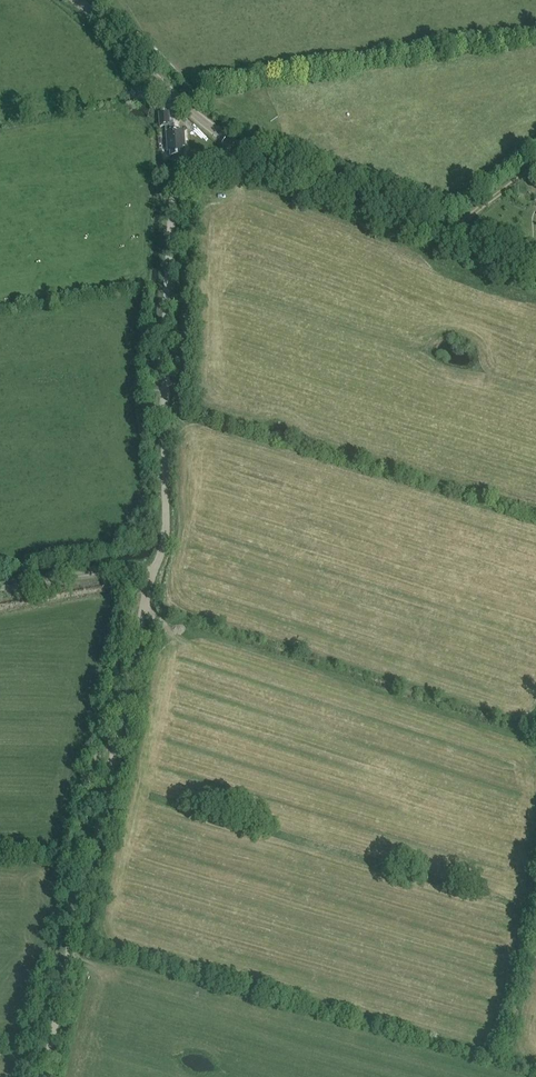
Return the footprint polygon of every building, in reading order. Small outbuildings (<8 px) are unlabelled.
[(157,112),(158,126),(164,126),(166,151),(168,151),(169,157),(181,156),(181,144),(183,144),(182,130),(173,131),(173,123),(168,124),(167,111),(157,112)]
